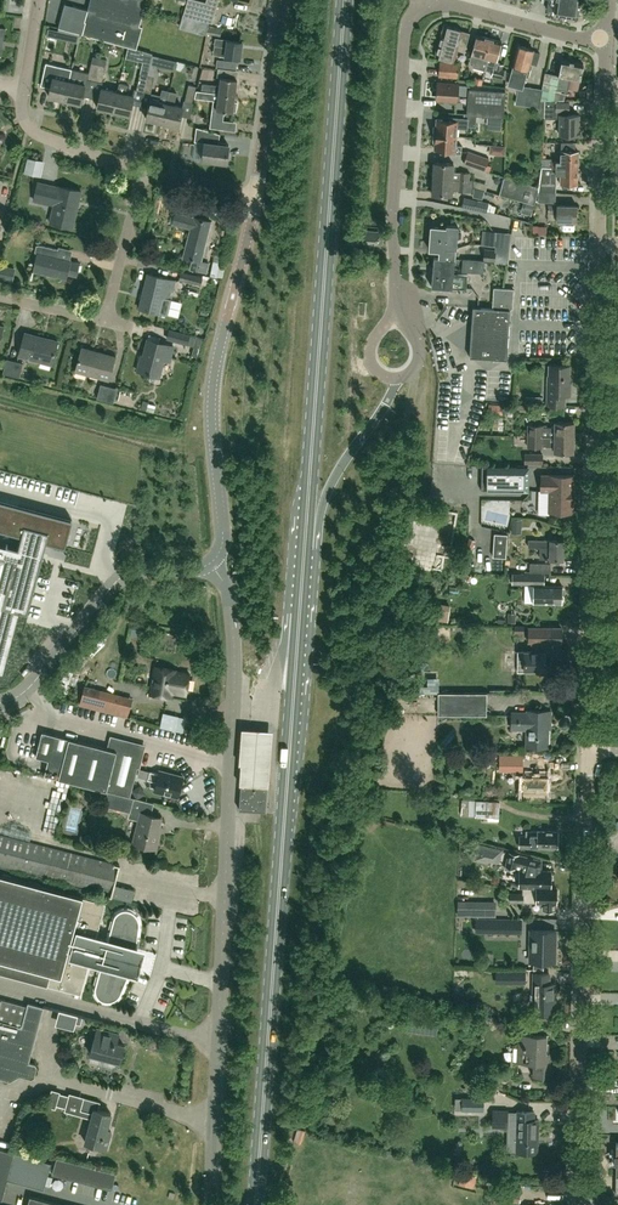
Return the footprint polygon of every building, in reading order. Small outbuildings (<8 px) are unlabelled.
[(88,9),(65,3),(58,27),(136,48),(142,26),(139,25),(146,0),(90,0),(88,9)] [(206,2),(199,0),(187,0),(183,14),(213,22),(219,0),(206,0),(206,2)] [(547,9),(554,10),(579,14),(581,0),(549,0),(547,9)] [(209,25),(208,33),(220,36),(222,28),(209,25)] [(457,51),(464,53),(466,49),(470,32),(445,25),(436,56),(455,61),(457,51)] [(46,34),(56,37),(58,30),(47,27),(46,34)] [(488,48),(490,38),(477,34),(470,61),(474,62),(472,67),(485,70),(489,58),(485,57),(487,48),(488,48)] [(215,37),(214,45),(221,46),(220,55),(240,58),(242,40),(228,39),(215,37)] [(501,41),(490,38),(488,48),(487,48),(485,57),(489,58),(490,59),(488,65),(493,67),(491,76),(502,78),(505,69),(502,68),(503,64),(495,62),(501,41)] [(518,45),(513,65),(509,80),(516,82),(519,80),(525,82),(528,69),(529,69),(530,63),(537,64),(540,53),(533,51),(534,50),(518,45)] [(143,91),(152,55),(148,69),(142,68),(140,73),(136,90),(143,91)] [(152,55),(143,91),(151,93),(157,66),(164,68),(166,58),(152,55)] [(545,72),(542,89),(540,100),(545,100),(556,100),(559,100),(561,90),(566,91),(567,91),(568,90),(570,79),(579,80),(580,80),(583,64),(562,59),(559,75),(545,72)] [(239,70),(240,62),(232,61),(231,69),(239,70)] [(458,77),(459,63),(440,61),(438,76),(458,77)] [(95,80),(98,63),(91,62),(88,78),(95,80)] [(98,63),(95,80),(102,82),(106,65),(98,63)] [(69,80),(71,71),(45,65),(41,85),(50,87),(48,96),(51,96),(51,98),(57,100),(58,98),(65,99),(69,80)] [(202,83),(201,91),(212,92),(219,93),(235,95),(237,78),(233,78),(234,70),(219,68),(217,76),(221,77),(220,85),(202,83)] [(69,80),(65,99),(81,103),(87,74),(71,70),(71,71),(69,80)] [(180,94),(180,73),(172,73),(172,95),(180,94)] [(117,91),(113,110),(129,114),(134,95),(125,93),(128,84),(119,82),(117,91)] [(469,95),(469,88),(469,86),(458,85),(458,84),(438,82),(437,98),(457,100),(458,94),(468,94),(469,95)] [(192,103),(196,86),(188,85),(185,101),(192,103)] [(540,100),(542,89),(520,85),(516,103),(538,107),(537,115),(542,116),(544,116),(545,100),(540,100)] [(113,110),(117,91),(101,88),(97,107),(113,110)] [(468,94),(467,114),(503,116),(504,91),(469,88),(469,95),(468,94)] [(168,96),(169,96),(170,91),(162,89),(161,95),(152,93),(151,99),(150,99),(146,118),(162,121),(166,103),(167,103),(168,96)] [(212,108),(211,119),(210,127),(224,129),(225,121),(223,120),(224,110),(233,111),(235,95),(219,93),(217,109),(212,108)] [(167,103),(166,103),(162,121),(178,125),(183,106),(174,104),(176,97),(168,96),(167,103)] [(545,100),(544,116),(544,118),(556,118),(556,102),(556,100),(545,100)] [(579,135),(580,114),(569,114),(569,110),(570,110),(570,102),(556,102),(556,118),(560,118),(560,134),(579,135)] [(476,115),(467,114),(464,113),(464,118),(450,117),(450,119),(437,119),(437,126),(435,125),(434,134),(456,136),(457,127),(467,127),(467,126),(476,126),(476,115)] [(197,127),(195,141),(205,142),(203,159),(227,162),(229,144),(219,143),(220,134),(197,127)] [(456,136),(434,134),(434,142),(435,142),(435,149),(448,150),(448,152),(455,153),(461,153),(462,145),(455,145),(456,136)] [(489,158),(468,150),(463,163),(485,171),(489,158)] [(551,160),(551,158),(542,158),(541,167),(542,167),(551,167),(578,167),(579,150),(561,150),(561,161),(551,160)] [(32,170),(46,176),(50,165),(36,160),(32,170)] [(456,165),(454,165),(454,163),(434,162),(433,177),(469,179),(470,179),(470,172),(456,171),(456,165)] [(542,167),(539,190),(538,201),(555,202),(556,191),(556,173),(561,173),(560,184),(578,184),(578,167),(551,167),(542,167)] [(469,179),(433,177),(432,193),(452,194),(452,192),(455,192),(455,190),(458,189),(458,191),(473,192),(473,187),(474,187),(475,180),(474,180),(470,179),(469,179)] [(533,212),(534,204),(539,186),(504,177),(499,194),(526,202),(524,210),(533,212)] [(475,180),(474,187),(482,189),(483,183),(475,180)] [(72,228),(81,190),(58,185),(58,187),(38,182),(33,200),(54,204),(50,222),(72,228)] [(489,202),(464,197),(462,207),(476,210),(476,207),(487,209),(489,202)] [(577,221),(577,205),(557,205),(548,205),(548,212),(557,212),(557,220),(577,221)] [(206,271),(208,262),(201,260),(211,221),(175,212),(173,223),(191,227),(184,257),(193,259),(190,267),(206,271)] [(431,226),(430,238),(441,238),(440,244),(446,245),(446,247),(456,248),(457,248),(457,239),(461,237),(462,231),(458,229),(458,225),(447,224),(447,227),(431,226)] [(371,244),(372,231),(351,229),(350,242),(371,244)] [(499,246),(500,234),(500,231),(483,230),(482,244),(496,246),(506,247),(499,246)] [(372,231),(371,244),(373,244),(373,247),(380,247),(380,244),(381,245),(382,232),(372,231)] [(441,238),(430,238),(430,249),(440,250),(440,256),(455,258),(456,248),(446,247),(446,245),(440,244),(441,238)] [(35,251),(37,252),(33,270),(67,278),(68,274),(77,276),(80,263),(71,261),(71,260),(57,257),(58,249),(39,245),(37,245),(35,251)] [(496,246),(496,249),(484,248),(483,260),(495,261),(504,262),(506,247),(496,246)] [(434,256),(433,272),(454,273),(456,258),(455,258),(434,256)] [(484,260),(463,258),(462,271),(483,272),(484,260)] [(210,264),(209,272),(216,273),(217,266),(210,264)] [(1,265),(0,272),(0,279),(12,282),(15,268),(1,265)] [(203,277),(181,271),(179,279),(202,285),(204,278),(203,277)] [(454,273),(433,272),(432,286),(434,286),(434,289),(436,290),(439,290),(441,289),(441,287),(453,288),(467,289),(468,274),(454,273)] [(147,273),(139,308),(167,315),(175,280),(147,273)] [(494,287),(493,308),(474,307),(470,356),(508,359),(511,309),(513,308),(514,289),(494,287)] [(366,302),(359,301),(358,316),(366,317),(366,302)] [(166,339),(188,345),(190,334),(169,328),(166,339)] [(51,364),(57,341),(24,332),(18,355),(51,364)] [(170,357),(173,345),(147,338),(142,360),(140,359),(137,370),(159,376),(164,356),(170,357)] [(449,346),(439,348),(441,359),(452,357),(449,346)] [(108,379),(115,356),(81,347),(75,370),(108,379)] [(23,363),(8,358),(7,358),(3,372),(19,377),(23,363)] [(444,368),(446,377),(456,374),(453,365),(444,368)] [(548,376),(547,404),(564,405),(565,395),(570,395),(570,382),(569,382),(570,366),(549,365),(549,376),(548,376)] [(117,388),(101,384),(97,398),(114,402),(117,388)] [(148,404),(146,410),(153,412),(155,405),(151,403),(151,405),(148,404)] [(488,412),(504,413),(504,405),(489,404),(488,412)] [(532,436),(574,436),(574,421),(555,421),(555,426),(542,426),(542,425),(528,425),(528,434),(532,434),(532,436)] [(456,441),(456,427),(442,426),(442,440),(456,441)] [(470,430),(466,448),(474,450),(479,432),(470,430)] [(532,434),(528,434),(528,446),(542,447),(542,445),(554,446),(554,451),(573,451),(574,436),(532,436),(532,434)] [(453,450),(441,450),(441,466),(453,466),(453,450)] [(543,464),(543,453),(525,453),(524,464),(543,464)] [(529,467),(483,466),(484,490),(529,490),(529,467)] [(460,477),(470,476),(469,469),(459,469),(460,477)] [(572,511),(573,476),(542,475),(542,489),(543,489),(543,497),(550,497),(550,511),(572,511)] [(11,531),(23,534),(19,548),(5,544),(1,557),(15,561),(8,588),(16,590),(15,595),(7,593),(4,606),(20,610),(27,612),(28,611),(27,610),(45,541),(65,547),(72,520),(18,505),(0,501),(0,528),(11,531)] [(576,533),(581,521),(571,517),(566,529),(576,533)] [(521,533),(522,519),(512,518),(511,533),(521,533)] [(470,554),(476,540),(469,537),(463,551),(470,554)] [(528,546),(540,546),(540,558),(550,558),(550,559),(563,559),(564,540),(550,540),(528,539),(528,546)] [(502,540),(501,556),(509,557),(510,540),(502,540)] [(4,672),(17,622),(20,610),(4,606),(7,593),(15,595),(16,590),(8,588),(15,561),(1,557),(5,544),(0,543),(0,671),(4,672)] [(551,563),(530,562),(530,571),(550,572),(551,563)] [(512,583),(544,584),(545,573),(512,572),(512,583)] [(534,584),(533,602),(562,602),(562,585),(534,584)] [(438,603),(435,620),(448,621),(450,605),(438,603)] [(524,633),(524,625),(515,625),(514,633),(524,633)] [(536,669),(545,669),(545,657),(561,657),(562,628),(529,627),(529,641),(531,641),(531,651),(518,651),(517,671),(536,671),(536,669)] [(172,697),(173,692),(186,694),(190,673),(177,671),(177,670),(155,666),(150,693),(172,697)] [(84,685),(79,704),(127,716),(132,697),(84,685)] [(438,692),(438,714),(486,714),(487,692),(438,692)] [(512,728),(527,728),(527,746),(547,746),(548,721),(550,721),(551,711),(528,710),(527,712),(512,712),(512,728)] [(178,716),(164,713),(160,727),(175,730),(178,716)] [(108,790),(130,796),(142,749),(111,741),(109,748),(42,731),(35,756),(48,759),(44,774),(108,790)] [(273,733),(242,731),(239,768),(240,768),(239,787),(269,790),(273,733)] [(522,755),(501,754),(500,769),(522,769),(522,755)] [(486,767),(496,767),(496,760),(486,759),(486,767)] [(140,767),(138,777),(146,779),(149,770),(140,767)] [(157,781),(154,790),(178,796),(183,776),(160,770),(159,772),(150,770),(147,779),(157,781)] [(524,772),(523,778),(521,778),(519,780),(518,787),(521,789),(523,789),(523,794),(546,795),(547,773),(524,772)] [(241,784),(239,809),(267,811),(269,784),(240,782),(240,784),(241,784)] [(130,811),(134,797),(130,796),(108,790),(104,804),(130,811)] [(476,799),(476,803),(469,802),(469,799),(462,798),(461,814),(468,814),(476,815),(499,816),(499,800),(476,799)] [(140,813),(133,842),(155,848),(159,833),(157,832),(161,816),(151,814),(141,811),(140,813)] [(77,812),(72,827),(81,830),(86,815),(77,812)] [(558,831),(526,830),(526,837),(520,837),(520,846),(538,846),(538,847),(557,847),(558,831)] [(81,833),(79,839),(86,842),(88,835),(81,833)] [(106,892),(106,895),(131,901),(134,889),(114,884),(120,865),(115,863),(115,864),(0,834),(0,864),(106,892)] [(503,850),(478,843),(474,860),(488,863),(489,860),(499,863),(503,850)] [(532,858),(519,854),(519,853),(509,851),(505,865),(516,867),(517,864),(522,865),(521,869),(520,869),(519,886),(522,886),(550,886),(551,878),(552,877),(552,874),(551,873),(551,870),(542,870),(542,860),(532,858)] [(139,922),(139,920),(138,918),(137,916),(136,914),(134,912),(132,911),(130,910),(128,909),(125,909),(123,909),(121,910),(119,911),(117,912),(115,914),(114,916),(113,918),(107,940),(96,937),(105,903),(0,875),(0,972),(56,987),(80,994),(89,960),(101,963),(95,985),(94,987),(94,990),(95,992),(96,994),(97,996),(99,998),(100,999),(103,1000),(105,1001),(107,1001),(109,1001),(112,1000),(114,999),(116,998),(118,996),(119,995),(120,993),(130,971),(126,970),(128,961),(131,961),(132,957),(130,956),(132,947),(136,948),(139,922)] [(474,884),(470,898),(478,900),(482,886),(474,884)] [(550,886),(522,886),(522,892),(511,892),(510,900),(522,901),(543,902),(543,909),(555,909),(555,902),(556,902),(556,886),(550,886)] [(496,901),(475,901),(474,901),(458,900),(458,916),(496,916),(496,901)] [(475,930),(521,931),(521,919),(475,918),(475,930)] [(530,961),(554,961),(555,930),(531,929),(530,961)] [(549,972),(534,972),(533,1012),(554,1012),(554,996),(555,996),(555,982),(549,982),(549,972)] [(11,1078),(11,1075),(17,1072),(33,1076),(35,1074),(38,1064),(36,1061),(30,1059),(40,1019),(24,1015),(27,1004),(0,997),(0,1075),(11,1078)] [(60,1009),(58,1018),(76,1023),(81,1024),(83,1015),(79,1014),(60,1009)] [(97,1028),(90,1053),(119,1062),(124,1045),(117,1043),(119,1034),(93,1027),(97,1028)] [(519,1033),(518,1060),(534,1061),(533,1075),(553,1076),(554,1052),(546,1051),(547,1034),(519,1033)] [(52,1089),(47,1106),(56,1108),(60,1091),(52,1089)] [(83,1097),(80,1109),(93,1113),(85,1141),(106,1147),(111,1130),(106,1129),(111,1112),(98,1109),(100,1101),(83,1097)] [(462,1110),(483,1110),(484,1098),(462,1097),(462,1110)] [(516,1151),(537,1152),(537,1136),(538,1136),(538,1120),(533,1119),(534,1111),(516,1111),(507,1111),(493,1110),(493,1125),(507,1126),(507,1122),(516,1122),(516,1127),(517,1127),(516,1151)] [(15,1152),(0,1148),(0,1199),(2,1199),(8,1179),(15,1152)] [(15,1152),(8,1179),(44,1189),(51,1162),(15,1152)] [(112,1189),(116,1173),(56,1157),(52,1173),(112,1189)] [(497,1190),(496,1200),(520,1201),(520,1191),(497,1190)] [(30,1196),(27,1204),(65,1204),(30,1196)]
